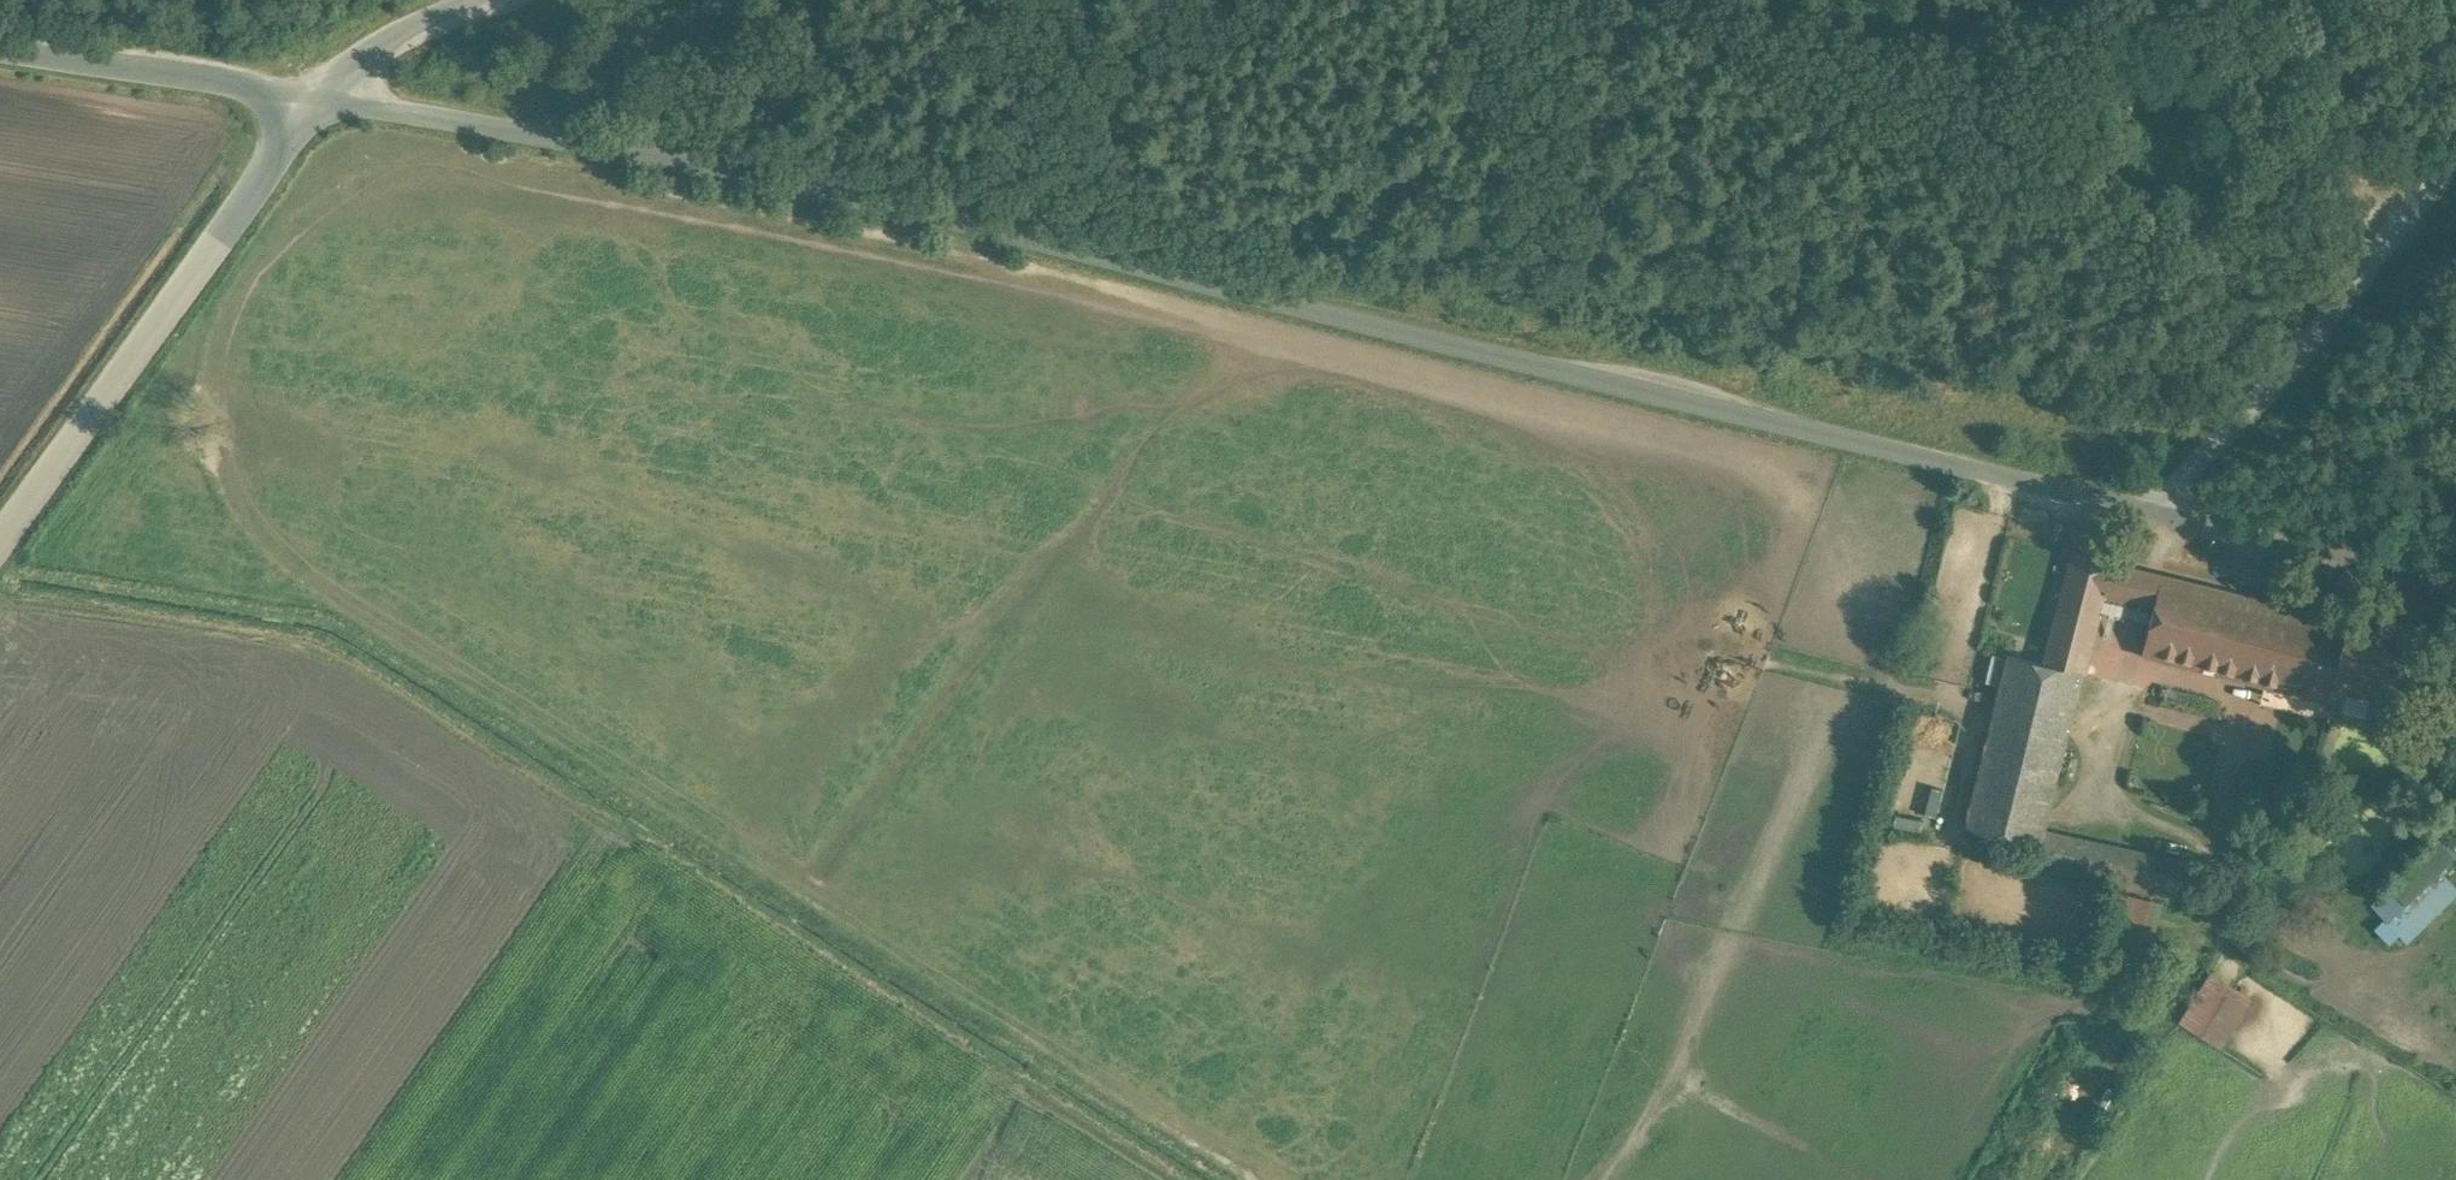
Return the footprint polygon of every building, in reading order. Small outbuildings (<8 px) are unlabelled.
[(2041,829),(2113,549),(2042,531),(2034,562),(2062,569),(2041,652),(1996,641),(1950,820),(2023,839),(2018,861),(2172,900),(2181,865),(2041,829)] [(2365,665),(2375,622),(2151,566),(2133,638),(2323,686),(2331,657),(2365,665)] [(2378,885),(2403,906),(2455,845),(2455,840),(2433,821),(2378,885)] [(2212,969),(2180,1021),(2223,1047),(2255,996),(2212,969)]
